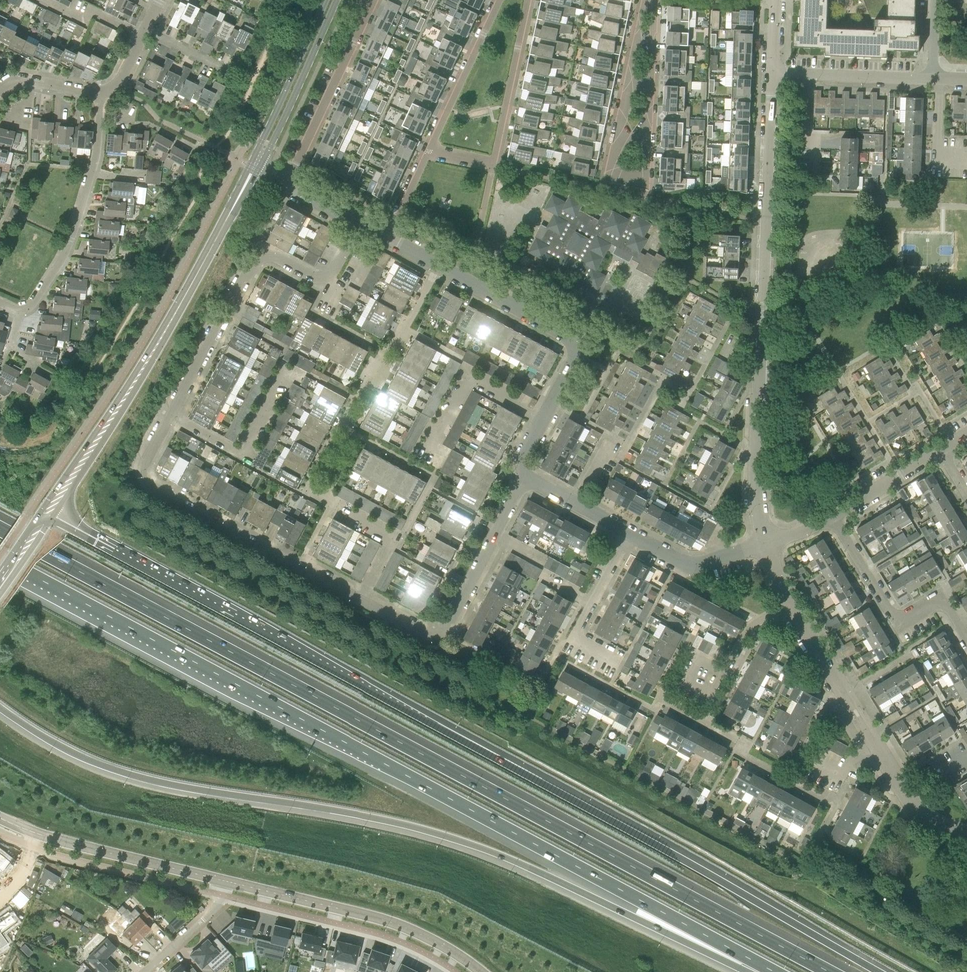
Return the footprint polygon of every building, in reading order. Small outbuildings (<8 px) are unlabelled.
[(27,0),(17,0),(14,5),(19,7),(26,11),(30,1),(27,0)] [(137,5),(127,0),(110,0),(104,11),(116,17),(119,11),(131,17),(137,5)] [(407,5),(397,0),(389,0),(387,4),(388,5),(387,8),(403,16),(407,5)] [(443,3),(457,10),(454,17),(473,26),(479,14),(475,12),(477,8),(477,7),(461,0),(445,0),(443,3)] [(477,7),(477,8),(479,9),(484,0),(461,0),(477,7)] [(631,10),(623,10),(624,0),(622,0),(595,0),(595,2),(602,5),(600,13),(620,18),(628,20),(628,17),(629,17),(631,10)] [(873,18),(875,18),(875,30),(827,28),(828,0),(801,0),(800,31),(794,31),(794,47),(825,48),(825,55),(888,58),(888,50),(920,51),(920,35),(915,35),(915,29),(916,29),(916,20),(915,20),(916,0),(874,0),(873,18)] [(30,1),(26,11),(33,14),(37,5),(30,1)] [(180,2),(169,25),(177,29),(176,28),(180,19),(191,24),(198,11),(199,9),(187,3),(186,5),(180,2)] [(567,24),(569,16),(575,16),(577,8),(564,6),(549,3),(546,12),(538,10),(537,16),(538,16),(537,19),(545,20),(560,23),(567,24)] [(382,18),(398,26),(403,16),(387,8),(385,7),(382,15),(384,16),(382,18)] [(690,27),(690,9),(670,7),(669,20),(672,20),(672,26),(690,27)] [(42,19),(49,22),(53,13),(46,10),(42,19)] [(198,11),(191,24),(186,34),(195,38),(195,37),(193,37),(198,27),(209,33),(216,17),(205,12),(204,14),(198,11)] [(602,32),(616,35),(624,37),(625,35),(626,35),(627,28),(619,28),(620,18),(600,13),(593,11),(591,19),(603,24),(602,32)] [(753,12),(732,11),(732,30),(734,30),(750,30),(750,24),(753,25),(753,12)] [(53,13),(49,22),(56,26),(61,17),(53,13)] [(214,47),(219,37),(226,41),(232,28),(233,28),(234,26),(222,20),(216,17),(209,33),(204,42),(214,47)] [(393,36),(398,26),(382,18),(381,17),(377,25),(379,26),(378,28),(377,29),(393,36)] [(464,35),(468,37),(473,26),(454,17),(451,23),(446,21),(441,30),(462,40),(464,35)] [(573,26),(567,24),(560,23),(545,20),(542,30),(535,27),(533,34),(534,34),(534,37),(542,38),(556,41),(558,33),(571,33),(573,26)] [(73,34),(77,25),(70,21),(65,30),(73,34)] [(98,22),(94,31),(100,34),(101,35),(105,26),(98,22)] [(84,28),(77,25),(73,34),(80,37),(84,28)] [(14,35),(15,32),(4,26),(0,33),(0,42),(8,46),(14,35)] [(113,29),(105,26),(101,35),(108,38),(113,29)] [(690,27),(672,26),(671,32),(668,32),(668,44),(671,44),(689,45),(690,27)] [(244,50),(252,35),(240,29),(239,31),(233,28),(232,28),(226,41),(221,51),(230,55),(228,54),(233,45),(244,50)] [(372,39),(388,46),(393,36),(377,29),(378,28),(376,28),(372,35),(374,36),(373,39),(372,39)] [(598,50),(613,53),(620,55),(621,52),(622,53),(623,46),(616,45),(616,35),(602,32),(589,29),(587,37),(600,42),(598,50)] [(458,58),(463,47),(459,45),(462,40),(441,30),(437,40),(442,43),(439,49),(458,58)] [(734,30),(734,41),(752,42),(752,41),(752,39),(754,39),(754,30),(750,30),(734,30)] [(25,41),(14,35),(8,46),(7,49),(19,55),(25,41)] [(29,36),(26,41),(25,41),(19,55),(31,61),(32,58),(37,47),(40,41),(29,36)] [(53,43),(42,38),(40,42),(40,41),(37,47),(32,58),(44,63),(45,60),(50,49),(53,43)] [(369,46),(368,49),(383,57),(388,46),(372,39),(373,39),(371,38),(367,46),(369,46)] [(530,54),(538,56),(553,58),(554,51),(568,51),(569,43),(556,41),(542,38),(538,47),(531,45),(529,51),(530,52),(530,54)] [(734,41),(734,53),(752,53),(752,50),(753,50),(753,41),(752,41),(752,42),(734,41)] [(65,49),(53,43),(50,49),(45,60),(57,66),(58,63),(65,49)] [(666,49),(666,62),(687,63),(687,56),(693,56),(694,45),(689,45),(671,44),(670,50),(666,49)] [(594,67),(609,71),(617,73),(617,70),(618,70),(620,64),(612,63),(613,53),(598,50),(585,47),(584,54),(596,60),(594,67)] [(90,57),(85,68),(96,74),(103,60),(106,54),(93,48),(89,57),(90,57)] [(65,49),(58,63),(70,69),(72,66),(77,55),(76,54),(65,49)] [(366,52),(364,51),(361,59),(378,67),(383,57),(368,49),(366,52)] [(449,68),(453,70),(458,58),(439,49),(436,56),(430,53),(426,63),(446,73),(449,68)] [(77,55),(72,66),(83,71),(85,68),(90,57),(89,57),(78,51),(76,54),(77,55)] [(734,53),(733,64),(751,65),(751,61),(753,61),(753,53),(752,53),(734,53)] [(526,72),(534,73),(549,76),(551,68),(564,69),(565,61),(553,58),(538,56),(534,65),(527,62),(526,69),(527,69),(526,72)] [(162,67),(151,62),(142,78),(154,84),(156,81),(162,84),(169,71),(174,61),(165,57),(167,58),(162,67)] [(361,59),(357,66),(359,67),(358,70),(374,77),(378,67),(361,59)] [(687,63),(666,62),(665,75),(669,75),(669,80),(692,81),(692,71),(687,70),(687,63)] [(443,91),(448,79),(444,77),(446,73),(426,63),(421,73),(426,75),(423,82),(443,91)] [(591,85),(605,88),(613,90),(614,88),(616,81),(608,81),(609,71),(594,67),(581,64),(580,72),(592,77),(591,85)] [(733,64),(733,75),(752,76),(752,68),(751,68),(751,65),(733,64)] [(180,76),(169,71),(162,84),(161,86),(173,92),(174,90),(179,92),(180,93),(186,79),(191,70),(183,65),(182,66),(184,67),(180,76)] [(357,73),(355,72),(351,79),(369,88),(374,77),(358,70),(357,73)] [(560,86),(562,78),(549,76),(534,73),(531,83),(523,80),(522,87),(523,87),(522,89),(530,91),(545,94),(552,95),(554,86),(560,86)] [(197,101),(204,88),(209,78),(200,74),(202,75),(197,85),(186,79),(180,93),(179,92),(178,95),(190,101),(191,98),(197,101)] [(752,76),(733,75),(732,87),(750,87),(750,84),(752,84),(752,76)] [(407,78),(401,76),(400,77),(397,83),(403,86),(405,85),(408,80),(407,78)] [(351,79),(348,87),(350,88),(348,91),(364,98),(369,88),(351,79)] [(692,81),(669,80),(669,86),(664,85),(664,98),(685,99),(686,92),(691,92),(692,81)] [(144,84),(138,81),(134,88),(144,93),(146,88),(143,87),(144,84)] [(209,107),(215,110),(226,87),(215,81),(210,91),(204,88),(197,101),(196,103),(207,109),(209,107)] [(433,100),(437,102),(443,91),(423,82),(420,88),(415,86),(410,95),(431,105),(433,100)] [(587,102),(601,106),(609,108),(610,105),(611,105),(612,99),(604,98),(605,88),(591,85),(578,82),(576,90),(588,95),(587,102)] [(750,87),(732,87),(732,98),(751,99),(752,91),(750,91),(750,87)] [(821,97),(822,90),(815,90),(814,115),(815,115),(815,113),(820,113),(820,115),(829,116),(829,113),(828,113),(828,98),(821,97)] [(836,91),(829,90),(828,98),(828,113),(829,113),(834,113),(834,116),(843,116),(843,114),(842,114),(843,98),(842,98),(835,98),(836,91)] [(347,93),(345,93),(342,100),(359,108),(364,98),(348,91),(347,93)] [(519,107),(527,108),(541,111),(543,103),(556,104),(558,96),(552,95),(545,94),(530,91),(527,100),(520,98),(518,104),(519,104),(519,107)] [(857,99),(856,99),(849,98),(850,91),(843,91),(842,98),(843,98),(842,114),(843,114),(848,114),(848,116),(856,117),(857,114),(856,114),(857,99)] [(857,91),(856,99),(857,99),(856,114),(857,114),(862,114),(862,117),(871,117),(871,115),(870,115),(871,99),(870,99),(863,99),(864,92),(857,91)] [(884,118),(885,100),(877,99),(878,92),(871,92),(870,99),(871,99),(870,115),(871,115),(876,115),(876,117),(884,118)] [(160,103),(163,98),(158,95),(155,101),(160,103)] [(427,123),(433,112),(429,110),(431,105),(410,95),(406,105),(411,108),(408,114),(427,123)] [(958,102),(958,95),(951,95),(951,120),(951,118),(957,118),(957,120),(965,120),(966,118),(965,118),(965,103),(958,102)] [(924,98),(907,97),(906,110),(923,110),(924,98)] [(685,99),(664,98),(663,111),(668,111),(667,116),(690,117),(691,107),(685,106),(685,99)] [(751,99),(732,98),(731,110),(749,110),(749,107),(751,107),(751,99)] [(577,119),(598,124),(605,125),(606,123),(607,123),(608,116),(601,116),(601,106),(587,102),(574,99),(574,100),(573,106),(572,107),(579,110),(577,119)] [(342,100),(338,108),(340,108),(339,111),(354,119),(359,108),(342,100)] [(515,125),(523,126),(538,129),(539,121),(553,121),(554,114),(541,111),(527,108),(523,118),(516,115),(515,122),(516,122),(515,125)] [(731,110),(731,121),(750,122),(751,113),(749,113),(749,110),(731,110)] [(906,122),(923,123),(923,110),(906,110),(906,122)] [(360,121),(354,119),(339,111),(337,114),(335,113),(332,121),(334,122),(355,132),(360,121)] [(422,135),(427,123),(408,114),(405,121),(400,119),(395,128),(402,132),(402,131),(416,138),(416,137),(418,133),(422,135)] [(690,117),(667,116),(667,122),(663,121),(662,134),(683,135),(684,128),(690,128),(690,117)] [(581,130),(579,138),(594,141),(602,143),(602,140),(603,141),(605,134),(597,133),(598,124),(577,119),(570,117),(569,125),(581,130)] [(33,118),(31,134),(31,138),(31,139),(51,140),(53,123),(46,122),(46,119),(33,118)] [(731,121),(731,132),(749,133),(749,130),(750,130),(750,122),(731,121)] [(334,122),(332,124),(331,124),(327,131),(329,132),(350,142),(355,132),(334,122)] [(905,135),(922,135),(923,123),(906,122),(905,135)] [(71,145),(72,127),(66,126),(66,124),(53,123),(51,140),(50,142),(58,143),(70,144),(71,145)] [(511,142),(519,144),(534,147),(536,139),(549,139),(551,131),(538,129),(523,126),(520,135),(512,133),(511,139),(512,140),(511,142)] [(90,152),(92,131),(85,131),(86,128),(72,127),(71,145),(70,144),(70,147),(77,147),(76,155),(90,156),(90,152)] [(7,152),(9,152),(11,145),(12,145),(15,132),(0,129),(0,150),(7,152)] [(148,143),(149,132),(135,131),(135,133),(128,133),(126,151),(127,151),(140,152),(140,142),(148,143)] [(416,147),(420,139),(416,137),(416,138),(402,131),(402,132),(397,142),(414,149),(415,146),(416,147)] [(126,151),(128,133),(115,132),(114,134),(108,134),(106,152),(120,153),(120,152),(127,153),(127,151),(126,151)] [(326,134),(322,141),(340,150),(345,152),(350,142),(329,132),(328,135),(326,134)] [(731,132),(730,144),(750,144),(750,136),(748,136),(749,133),(731,132)] [(172,143),(157,134),(147,152),(154,156),(158,149),(166,153),(172,143)] [(666,147),(666,152),(688,153),(689,135),(683,135),(662,134),(661,147),(666,147)] [(875,151),(879,151),(879,141),(880,141),(880,134),(865,134),(865,140),(875,141),(875,151)] [(594,141),(579,138),(567,135),(565,142),(572,145),(570,154),(590,159),(598,161),(599,158),(601,152),(593,151),(594,141)] [(905,147),(922,147),(922,135),(905,135),(905,147)] [(858,138),(842,138),(841,150),(858,151),(858,138)] [(322,141),(319,149),(320,150),(319,153),(335,160),(340,150),(322,141)] [(410,160),(414,153),(412,152),(414,149),(397,142),(393,152),(410,160)] [(749,153),(750,144),(730,144),(724,143),(724,155),(748,156),(748,155),(748,153),(749,153)] [(508,160),(530,165),(532,156),(545,157),(547,149),(534,147),(519,144),(516,153),(509,150),(507,157),(508,157),(508,160)] [(173,146),(163,165),(170,168),(174,161),(181,165),(182,166),(188,155),(173,146)] [(905,147),(898,147),(898,153),(905,153),(904,160),(921,161),(922,147),(905,147)] [(392,150),(387,149),(385,154),(379,152),(379,149),(375,148),(373,154),(388,160),(392,150)] [(0,170),(8,172),(10,167),(8,165),(4,164),(7,152),(0,150),(0,170)] [(841,163),(858,163),(858,151),(841,150),(841,163)] [(589,169),(590,159),(570,154),(563,152),(563,153),(554,151),(553,157),(561,160),(573,165),(572,173),(594,178),(595,176),(596,176),(597,169),(589,169)] [(874,164),(878,164),(879,151),(875,151),(875,152),(870,152),(870,164),(874,164)] [(405,167),(407,168),(410,160),(393,152),(388,162),(404,170),(405,167)] [(660,170),(682,171),(682,164),(688,164),(688,153),(666,152),(665,157),(661,157),(660,170)] [(318,155),(316,155),(311,165),(330,171),(335,160),(319,153),(318,155)] [(729,166),(747,167),(747,164),(749,164),(749,155),(748,155),(748,156),(724,155),(723,166),(729,166)] [(142,170),(142,169),(143,156),(136,156),(135,169),(142,170)] [(904,160),(904,173),(921,174),(921,161),(904,160)] [(400,181),(404,173),(402,173),(404,170),(388,162),(383,173),(400,181)] [(840,175),(857,176),(858,163),(841,163),(840,175)] [(747,167),(729,166),(729,178),(747,178),(747,179),(748,179),(749,170),(747,170),(747,167)] [(147,176),(160,178),(161,171),(147,169),(147,176)] [(682,171),(660,170),(660,183),(664,183),(664,194),(687,189),(687,179),(681,178),(682,171)] [(395,188),(397,188),(400,181),(383,173),(378,183),(394,190),(395,188)] [(840,175),(840,185),(863,186),(863,176),(857,176),(840,175)] [(160,185),(160,178),(147,176),(146,183),(160,185)] [(747,178),(729,178),(729,185),(724,185),(723,186),(722,186),(721,188),(721,189),(728,189),(748,193),(748,182),(747,182),(747,179),(747,178)] [(133,184),(113,182),(112,192),(109,192),(108,201),(108,202),(125,203),(131,204),(133,184)] [(389,205),(394,194),(393,193),(394,190),(378,183),(373,194),(389,205)] [(571,273),(578,277),(581,279),(580,280),(585,282),(598,289),(606,275),(597,271),(605,256),(611,244),(617,246),(614,252),(617,254),(617,255),(630,263),(634,256),(641,260),(636,268),(658,280),(661,275),(665,277),(673,261),(657,253),(655,256),(647,252),(646,256),(640,253),(648,239),(644,237),(652,223),(633,213),(630,220),(606,207),(599,220),(580,210),(584,203),(570,195),(566,202),(553,195),(545,209),(554,214),(548,225),(546,227),(547,228),(544,235),(541,240),(536,238),(529,252),(542,259),(539,266),(553,274),(556,267),(570,274),(571,273)] [(117,223),(118,222),(118,216),(124,217),(125,203),(108,202),(108,201),(105,201),(104,211),(97,210),(96,221),(99,221),(117,223)] [(287,205),(283,214),(281,213),(304,226),(309,217),(286,204),(286,205),(287,205)] [(281,214),(282,214),(278,223),(276,222),(299,235),(305,239),(310,229),(304,226),(281,213),(281,214)] [(95,230),(94,240),(109,242),(109,243),(118,243),(119,238),(118,236),(119,223),(118,222),(117,223),(99,221),(98,231),(95,230)] [(277,223),(273,232),(271,231),(294,244),(299,235),(276,222),(276,223),(277,223)] [(320,230),(332,236),(335,231),(322,224),(320,230)] [(317,235),(329,241),(332,236),(320,230),(317,235)] [(266,241),(289,253),(294,244),(271,231),(271,232),(273,232),(268,241),(267,240),(266,241)] [(708,234),(707,246),(724,246),(724,257),(740,258),(741,235),(708,234)] [(314,240),(326,246),(329,241),(317,235),(314,240)] [(99,261),(102,261),(103,255),(108,255),(109,243),(109,242),(94,240),(89,240),(88,250),(85,249),(84,259),(84,260),(99,261)] [(311,245),(324,251),(326,246),(314,240),(311,245)] [(308,250),(321,257),(324,251),(311,245),(308,250)] [(315,267),(321,257),(308,250),(303,260),(315,267)] [(389,260),(392,256),(381,250),(379,255),(389,260)] [(384,269),(389,260),(379,255),(374,264),(384,269)] [(723,267),(706,266),(706,278),(739,280),(740,258),(724,257),(723,267)] [(92,281),(93,274),(98,274),(99,261),(84,260),(84,259),(79,259),(78,269),(75,269),(74,278),(74,279),(87,280),(92,281)] [(422,279),(423,278),(394,262),(389,272),(395,275),(419,288),(421,285),(418,283),(421,278),(422,279)] [(369,273),(379,278),(384,269),(374,264),(369,273)] [(375,287),(379,278),(369,273),(364,282),(375,287)] [(271,274),(258,297),(267,302),(280,279),(279,280),(270,275),(271,274)] [(412,295),(414,291),(417,292),(419,288),(395,275),(390,284),(413,296),(412,295)] [(257,287),(262,289),(268,279),(262,276),(257,287)] [(63,288),(62,297),(62,298),(74,299),(74,300),(85,301),(87,280),(74,279),(74,278),(67,278),(65,288),(63,288)] [(288,285),(279,280),(280,279),(267,302),(265,307),(273,312),(289,284),(289,283),(288,285)] [(370,296),(375,287),(364,282),(360,291),(361,292),(370,296)] [(282,317),(285,311),(298,288),(297,288),(297,290),(288,285),(289,284),(273,312),(282,317)] [(413,297),(413,296),(390,284),(385,293),(408,305),(407,304),(411,296),(413,297)] [(349,285),(346,291),(358,297),(361,292),(360,291),(349,285)] [(307,293),(306,293),(306,295),(297,290),(298,289),(298,288),(285,311),(294,316),(307,293)] [(447,289),(441,299),(436,296),(429,308),(434,311),(434,312),(443,317),(456,294),(455,296),(446,291),(447,289)] [(355,303),(358,297),(346,291),(343,297),(355,303)] [(306,317),(306,318),(316,298),(315,298),(315,299),(306,295),(307,293),(294,316),(304,321),(306,317)] [(402,313),(406,305),(408,306),(408,305),(385,293),(380,302),(398,312),(403,315),(403,314),(402,313)] [(694,293),(689,301),(695,304),(699,296),(694,293)] [(464,312),(460,309),(465,299),(464,299),(464,300),(455,296),(456,294),(443,317),(452,322),(453,322),(458,324),(464,312)] [(73,312),(74,300),(74,299),(62,298),(62,297),(54,296),(53,307),(50,306),(50,316),(50,317),(62,318),(72,319),(73,312)] [(340,302),(343,304),(352,309),(355,303),(343,297),(340,302)] [(701,297),(700,297),(697,304),(703,307),(700,312),(700,313),(710,318),(709,318),(716,322),(719,316),(713,312),(716,305),(701,297)] [(380,302),(377,300),(372,309),(395,322),(395,321),(394,320),(398,312),(380,302)] [(477,310),(469,306),(470,304),(469,304),(464,312),(458,324),(457,327),(466,332),(478,309),(477,310)] [(685,304),(681,311),(688,314),(692,307),(685,304)] [(249,305),(249,306),(246,311),(259,318),(262,312),(249,305)] [(372,309),(367,318),(390,330),(389,329),(393,321),(395,322),(372,309)] [(466,332),(475,337),(487,314),(486,315),(478,310),(479,309),(478,309),(466,332)] [(706,324),(709,318),(710,318),(700,313),(700,312),(694,309),(690,316),(696,319),(694,324),(693,325),(703,330),(709,334),(712,328),(706,324)] [(100,310),(90,310),(90,320),(100,320),(100,310)] [(246,311),(243,316),(256,323),(254,326),(263,331),(265,328),(256,323),(259,318),(246,311)] [(487,314),(475,337),(484,342),(496,319),(496,318),(495,320),(487,315),(488,314),(487,314)] [(55,339),(60,340),(62,318),(50,317),(50,316),(42,315),(41,325),(38,325),(37,335),(37,336),(55,339)] [(256,323),(243,316),(241,321),(253,328),(254,326),(256,323)] [(303,344),(316,321),(315,321),(315,322),(306,318),(306,317),(304,321),(294,339),(303,344)] [(384,338),(388,330),(390,331),(390,330),(367,318),(362,327),(385,340),(385,339),(384,338)] [(496,319),(484,342),(493,347),(505,323),(504,325),(496,320),(497,319),(496,319)] [(3,347),(9,327),(3,325),(4,323),(0,321),(0,346),(3,347)] [(324,327),(315,322),(316,321),(303,344),(312,349),(325,326),(324,326),(324,327)] [(699,337),(703,330),(693,325),(694,324),(687,321),(683,328),(690,331),(687,337),(686,337),(696,343),(702,346),(706,340),(699,337)] [(493,347),(502,351),(515,328),(514,328),(513,330),(505,325),(506,324),(505,323),(493,347)] [(239,327),(235,336),(233,335),(256,348),(261,339),(238,326),(238,327),(239,327)] [(333,332),(324,327),(325,326),(312,349),(321,354),(334,331),(333,330),(333,332)] [(263,331),(272,336),(274,332),(265,328),(263,331)] [(515,328),(502,351),(511,356),(524,333),(523,333),(523,335),(514,330),(515,329),(515,328)] [(914,339),(920,347),(922,351),(937,341),(937,342),(944,338),(940,332),(934,336),(930,329),(914,339)] [(272,336),(281,341),(285,334),(282,332),(281,333),(276,330),(275,333),(274,332),(272,336)] [(342,337),(333,332),(334,331),(321,354),(330,358),(343,335),(342,335),(342,337)] [(524,333),(511,356),(520,361),(533,338),(532,338),(532,340),(523,335),(524,334),(524,333)] [(692,349),(696,343),(686,337),(687,337),(680,333),(676,340),(683,344),(680,349),(680,350),(689,355),(695,358),(699,352),(692,349)] [(285,334),(281,341),(290,346),(294,339),(285,334)] [(42,360),(57,363),(58,354),(57,352),(53,351),(55,339),(37,336),(37,335),(35,335),(33,345),(27,344),(25,354),(42,357),(42,360)] [(234,336),(230,345),(228,344),(251,357),(256,348),(233,335),(233,336),(234,336)] [(351,342),(342,337),(343,336),(343,335),(330,358),(339,363),(352,340),(351,340),(351,342)] [(415,338),(414,339),(416,340),(411,348),(410,347),(432,360),(437,351),(415,338)] [(533,338),(520,361),(529,366),(542,343),(541,343),(541,344),(532,340),(533,338)] [(360,346),(351,342),(352,340),(339,363),(348,368),(361,345),(360,345),(360,346)] [(922,351),(929,363),(944,354),(945,354),(951,350),(947,344),(941,348),(937,342),(937,341),(922,351)] [(446,346),(455,351),(458,347),(449,342),(446,346)] [(542,343),(529,366),(538,371),(551,348),(550,348),(550,349),(541,345),(542,343)] [(229,345),(225,354),(223,353),(246,366),(251,357),(228,344),(228,345),(229,345)] [(357,373),(370,350),(369,350),(369,351),(360,347),(361,345),(348,368),(357,373)] [(673,362),(682,367),(689,371),(692,365),(686,361),(689,355),(680,350),(680,349),(674,345),(670,352),(676,356),(673,361),(673,362)] [(269,355),(278,360),(283,351),(274,346),(269,355)] [(405,357),(428,369),(432,360),(410,347),(409,348),(411,349),(407,357),(405,356),(405,357)] [(467,352),(466,351),(458,347),(455,351),(464,356),(467,352)] [(538,371),(547,376),(560,353),(559,353),(559,354),(550,350),(551,348),(538,371)] [(289,349),(283,359),(292,363),(298,354),(289,349)] [(472,365),(477,355),(467,349),(466,351),(467,352),(464,356),(462,360),(472,365)] [(225,354),(220,363),(219,362),(218,362),(241,375),(247,378),(252,369),(246,366),(223,353),(223,354),(225,354)] [(292,363),(301,368),(307,358),(298,354),(292,363)] [(944,354),(929,363),(936,375),(952,366),(958,362),(955,356),(948,360),(945,354),(944,354)] [(264,364),(274,370),(279,361),(278,360),(269,355),(264,364)] [(481,370),(486,360),(477,355),(472,365),(481,370)] [(400,365),(423,378),(428,369),(405,357),(406,358),(402,366),(400,365)] [(717,357),(708,374),(713,377),(717,370),(723,360),(717,357)] [(880,357),(865,366),(872,379),(888,369),(894,366),(890,360),(884,363),(880,357)] [(311,372),(313,368),(316,363),(307,358),(301,368),(311,373),(311,372)] [(682,383),(685,377),(679,374),(682,367),(673,362),(673,361),(667,358),(660,371),(682,383)] [(447,368),(457,373),(462,364),(452,359),(447,368)] [(490,375),(495,364),(486,360),(481,370),(490,375)] [(722,373),(728,363),(723,360),(717,370),(722,373)] [(630,361),(623,374),(616,386),(638,398),(645,386),(639,382),(642,376),(649,379),(652,373),(630,361)] [(220,363),(215,372),(214,371),(213,371),(236,384),(241,375),(218,362),(218,363),(220,363)] [(733,366),(728,363),(722,373),(728,376),(733,366)] [(4,364),(0,372),(0,385),(10,390),(11,388),(17,391),(23,379),(18,376),(20,373),(4,364)] [(259,373),(269,379),(274,370),(264,364),(259,373)] [(499,379),(504,369),(495,364),(490,375),(499,379)] [(395,374),(418,387),(423,378),(400,365),(400,366),(401,367),(397,375),(395,374)] [(739,369),(733,366),(728,376),(733,379),(739,369)] [(936,375),(944,387),(959,378),(965,374),(962,368),(956,372),(952,366),(936,375)] [(311,372),(320,377),(322,373),(313,368),(311,372)] [(442,377),(452,382),(457,373),(447,368),(442,377)] [(508,384),(513,374),(504,369),(499,379),(508,384)] [(746,372),(739,369),(733,379),(740,383),(746,372)] [(880,391),(895,381),(901,378),(898,372),(892,376),(888,369),(872,379),(880,391)] [(733,379),(728,376),(722,373),(717,370),(713,377),(724,383),(721,388),(737,397),(744,385),(740,383),(733,379)] [(44,393),(49,382),(40,377),(41,374),(35,371),(29,382),(23,379),(17,391),(23,395),(25,392),(31,396),(35,388),(42,391),(38,399),(42,401),(46,394),(44,393)] [(215,373),(210,381),(209,380),(208,381),(231,393),(236,384),(213,371),(213,372),(215,373)] [(852,375),(856,381),(862,378),(858,371),(852,375)] [(254,382),(265,387),(269,379),(259,373),(254,382)] [(329,381),(331,378),(322,373),(320,377),(329,381)] [(610,382),(614,376),(609,373),(606,380),(610,382)] [(390,383),(413,396),(418,387),(395,374),(395,375),(397,376),(392,384),(390,383)] [(517,389),(522,379),(513,374),(508,384),(517,389)] [(310,378),(306,375),(301,385),(305,387),(310,378)] [(447,391),(452,382),(442,377),(437,386),(447,391)] [(329,381),(338,386),(340,382),(331,378),(329,381)] [(966,390),(966,389),(966,381),(963,384),(959,378),(944,387),(951,399),(966,390)] [(527,395),(532,385),(522,379),(517,389),(527,395)] [(210,382),(205,390),(204,389),(204,390),(226,402),(231,393),(208,381),(210,382)] [(908,390),(905,384),(899,388),(895,381),(880,391),(887,403),(908,390)] [(259,397),(265,387),(254,382),(249,391),(259,397)] [(338,386),(347,391),(350,387),(340,382),(338,386)] [(293,383),(290,388),(302,395),(305,389),(293,383)] [(343,408),(343,407),(342,407),(346,398),(348,399),(348,398),(320,383),(315,392),(316,393),(320,395),(343,408)] [(390,384),(392,385),(387,393),(403,401),(403,402),(408,405),(413,396),(390,383),(390,384)] [(533,398),(537,400),(542,390),(532,385),(527,395),(533,398)] [(442,400),(443,398),(447,391),(437,386),(432,394),(442,400)] [(638,398),(616,386),(609,398),(625,407),(629,400),(635,404),(638,398)] [(834,387),(819,396),(826,408),(842,399),(848,396),(845,390),(838,394),(834,387)] [(290,388),(287,393),(300,400),(302,395),(290,388)] [(730,409),(737,397),(721,388),(714,400),(730,409)] [(205,391),(200,399),(199,398),(199,399),(222,411),(226,402),(204,390),(205,391)] [(385,392),(380,390),(381,391),(376,399),(375,399),(398,411),(403,402),(403,401),(387,393),(385,392)] [(472,390),(467,399),(477,405),(482,396),(472,390)] [(966,390),(951,399),(958,411),(966,406),(966,391),(966,390)] [(245,400),(255,406),(259,397),(249,391),(245,400)] [(284,399),(287,400),(297,406),(300,400),(287,393),(284,399)] [(338,416),(337,416),(341,407),(343,408),(320,395),(316,393),(311,402),(315,404),(338,416)] [(437,409),(441,402),(442,400),(432,394),(427,403),(437,409)] [(537,400),(533,398),(528,406),(533,409),(538,400),(537,400)] [(625,407),(609,398),(603,411),(618,419),(619,419),(622,413),(628,416),(632,410),(625,407)] [(200,400),(195,408),(194,407),(194,408),(217,420),(222,411),(199,399),(200,400)] [(370,408),(393,420),(398,411),(375,399),(376,400),(372,408),(370,408)] [(477,405),(467,399),(462,409),(480,418),(485,409),(477,405)] [(826,408),(834,420),(849,411),(855,408),(852,402),(846,406),(842,399),(826,408)] [(239,410),(249,415),(255,406),(245,400),(239,410)] [(287,400),(282,409),(292,415),(297,406),(287,400)] [(698,409),(700,404),(693,400),(691,405),(698,409)] [(714,400),(708,413),(724,422),(730,409),(714,400)] [(13,413),(18,405),(12,402),(8,410),(13,413)] [(432,418),(437,409),(427,403),(422,412),(430,416),(430,417),(432,418)] [(912,428),(925,421),(915,406),(909,410),(905,403),(899,407),(903,413),(912,428)] [(942,412),(947,409),(944,403),(938,407),(942,412)] [(333,426),(333,425),(332,425),(337,416),(338,417),(338,416),(315,404),(310,413),(333,426)] [(680,420),(687,423),(690,417),(668,405),(661,418),(667,421),(677,426),(680,420)] [(501,406),(496,415),(517,427),(519,428),(519,427),(518,427),(522,418),(524,419),(524,418),(501,406)] [(189,417),(212,429),(217,420),(194,408),(195,408),(191,417),(189,416),(189,417)] [(388,429),(393,420),(370,408),(371,409),(367,417),(365,417),(388,429)] [(282,409),(277,419),(287,424),(292,415),(282,409)] [(457,417),(468,423),(476,427),(480,418),(462,409),(457,417)] [(235,418),(245,424),(249,415),(239,410),(235,418)] [(585,417),(590,420),(593,414),(589,411),(585,417)] [(596,423),(612,432),(615,425),(622,428),(625,422),(619,419),(618,419),(603,411),(596,423)] [(849,411),(834,420),(841,433),(856,423),(856,424),(863,420),(859,414),(853,418),(849,411)] [(893,411),(887,414),(891,420),(900,436),(912,428),(903,413),(897,417),(893,411)] [(415,421),(425,426),(430,417),(430,416),(422,412),(422,413),(420,412),(415,421)] [(328,435),(329,434),(327,434),(332,425),(333,426),(310,413),(306,422),(328,435)] [(496,415),(491,424),(513,436),(514,437),(514,436),(513,436),(517,429),(517,427),(496,415)] [(365,417),(366,418),(362,426),(360,426),(383,438),(388,429),(365,417)] [(463,432),(468,423),(457,417),(453,426),(463,432)] [(648,427),(652,420),(647,417),(643,424),(648,427)] [(240,433),(244,426),(245,424),(235,418),(230,427),(240,433)] [(578,439),(585,427),(569,418),(562,431),(578,439)] [(885,424),(881,418),(875,421),(888,443),(900,436),(891,420),(885,424)] [(277,419),(272,428),(282,433),(287,424),(277,419)] [(420,435),(425,426),(415,421),(410,430),(420,435)] [(680,435),(683,429),(677,426),(667,421),(664,426),(658,423),(654,430),(660,434),(661,433),(670,438),(674,432),(680,435)] [(324,443),(322,443),(327,434),(328,435),(306,422),(301,431),(324,443)] [(841,433),(848,445),(864,435),(870,432),(866,426),(860,430),(856,424),(856,423),(841,433)] [(491,424),(486,433),(508,445),(509,446),(509,445),(508,444),(511,439),(513,436),(491,424)] [(458,441),(463,432),(453,426),(447,435),(458,441)] [(235,442),(237,439),(240,433),(230,427),(225,437),(235,442)] [(931,433),(927,427),(922,430),(926,437),(931,433)] [(282,433),(272,428),(268,437),(277,442),(282,433)] [(189,442),(192,437),(180,430),(177,436),(189,442)] [(415,444),(420,435),(410,430),(409,431),(405,439),(415,444)] [(592,435),(599,439),(602,434),(595,430),(592,435)] [(319,453),(317,452),(322,443),(323,444),(324,443),(301,431),(296,440),(319,453)] [(577,454),(584,442),(578,439),(562,431),(556,442),(572,451),(577,454)] [(486,433),(481,442),(503,454),(504,455),(504,454),(503,453),(505,450),(508,445),(486,433)] [(663,451),(663,450),(667,444),(673,448),(676,442),(670,438),(661,433),(660,434),(658,439),(651,435),(647,442),(654,446),(654,445),(663,451)] [(452,449),(453,450),(458,441),(447,435),(443,444),(452,449)] [(855,457),(871,447),(877,444),(874,438),(867,442),(864,435),(848,445),(855,457)] [(268,437),(263,446),(272,451),(277,442),(268,437)] [(703,447),(707,441),(701,437),(697,443),(703,447)] [(400,448),(410,453),(415,444),(405,439),(400,448)] [(314,462),(312,461),(317,452),(318,453),(319,453),(296,440),(291,449),(314,462)] [(728,461),(735,449),(719,440),(713,452),(728,461)] [(499,464),(500,463),(498,462),(503,454),(481,442),(476,451),(498,463),(499,464)] [(565,463),(572,451),(556,442),(549,455),(565,463)] [(641,454),(647,458),(656,463),(657,463),(660,456),(666,460),(670,454),(663,450),(663,451),(654,445),(654,446),(651,451),(645,447),(641,454)] [(698,453),(701,448),(696,445),(693,451),(698,453)] [(173,449),(168,446),(158,464),(164,467),(160,474),(160,475),(161,473),(169,478),(169,479),(181,456),(172,451),(173,449)] [(263,446),(258,454),(268,460),(272,451),(263,446)] [(365,447),(364,447),(352,470),(361,475),(374,452),(373,452),(373,453),(364,449),(365,447)] [(884,456),(881,450),(875,453),(871,447),(855,457),(863,469),(884,456)] [(309,471),(308,470),(312,461),(314,462),(291,449),(286,458),(309,471)] [(465,456),(462,455),(453,450),(452,449),(447,459),(460,465),(465,456)] [(493,471),(498,463),(476,451),(471,460),(476,463),(476,462),(493,471)] [(361,475),(370,480),(383,457),(382,457),(382,458),(373,454),(374,452),(361,475)] [(722,473),(728,461),(713,452),(706,464),(722,473)] [(258,454),(253,464),(263,469),(268,460),(258,454)] [(586,464),(588,460),(584,458),(577,454),(575,458),(580,461),(586,464)] [(565,463),(549,455),(543,467),(564,478),(571,466),(565,463)] [(169,479),(170,478),(178,483),(178,484),(184,474),(189,477),(199,459),(193,456),(190,461),(181,456),(169,479)] [(685,462),(692,465),(695,460),(689,456),(685,462)] [(383,457),(370,480),(379,485),(392,462),(391,462),(391,463),(382,458),(383,457)] [(307,470),(309,471),(286,458),(281,467),(303,479),(307,470)] [(638,459),(634,467),(650,475),(653,469),(660,472),(663,466),(657,463),(656,463),(647,458),(644,463),(638,459)] [(211,472),(202,467),(205,462),(199,459),(189,477),(194,480),(189,490),(190,489),(198,493),(198,495),(211,472)] [(447,459),(442,468),(455,474),(460,465),(447,459)] [(392,462),(379,485),(388,490),(401,467),(400,467),(400,468),(391,463),(392,462)] [(499,475),(493,471),(476,462),(476,463),(471,472),(494,484),(493,483),(497,475),(499,475)] [(619,463),(615,470),(620,473),(623,466),(619,463)] [(715,485),(722,473),(706,464),(699,476),(715,485)] [(207,500),(212,490),(218,493),(225,480),(227,476),(230,470),(225,467),(220,477),(211,472),(198,495),(199,494),(207,498),(207,500)] [(276,476),(299,489),(298,488),(302,479),(304,480),(303,479),(281,467),(276,476)] [(401,467),(388,490),(397,494),(410,472),(409,471),(409,473),(400,468),(401,467)] [(440,471),(450,477),(453,478),(455,474),(442,468),(440,471)] [(397,494),(406,499),(419,476),(418,476),(418,478),(409,473),(410,472),(397,494)] [(471,472),(466,481),(489,493),(488,492),(492,484),(494,484),(471,472)] [(932,473),(917,482),(923,493),(938,484),(932,473)] [(685,478),(679,475),(675,483),(681,486),(685,478)] [(406,499),(415,504),(428,481),(427,481),(427,483),(418,478),(419,476),(406,499)] [(699,476),(693,489),(709,497),(715,485),(699,476)] [(443,480),(439,477),(434,487),(438,489),(443,480)] [(613,479),(604,495),(616,501),(625,486),(613,479)] [(239,488),(228,482),(225,480),(218,493),(223,496),(218,506),(219,505),(227,509),(227,511),(228,509),(228,510),(239,488)] [(466,481),(461,490),(484,502),(483,501),(488,493),(489,493),(466,481)] [(827,489),(833,485),(831,481),(824,485),(827,489)] [(656,491),(659,485),(653,482),(649,488),(656,491)] [(930,504),(945,495),(938,484),(923,493),(930,504)] [(343,486),(338,496),(347,501),(353,491),(343,486)] [(628,508),(637,492),(625,486),(616,501),(628,508)] [(236,516),(242,506),(247,509),(254,496),(239,488),(228,510),(236,514),(236,516)] [(898,491),(900,494),(905,502),(910,499),(906,493),(903,488),(898,491)] [(456,499),(479,511),(480,511),(478,510),(483,502),(484,502),(461,490),(456,499)] [(356,506),(362,496),(353,491),(347,501),(356,506)] [(628,508),(640,515),(649,499),(637,492),(628,508)] [(929,512),(933,509),(936,515),(951,505),(945,495),(930,504),(925,507),(929,512)] [(256,527),(268,504),(254,496),(247,509),(252,512),(247,522),(248,520),(256,525),(256,526),(256,527)] [(365,511),(371,500),(362,496),(356,506),(365,511)] [(315,509),(317,505),(308,500),(306,504),(315,509)] [(380,505),(371,500),(365,511),(374,516),(380,505)] [(530,500),(521,516),(529,521),(527,525),(524,524),(517,538),(523,542),(529,529),(542,506),(530,500)] [(474,521),(471,519),(474,514),(455,503),(452,508),(446,518),(469,530),(468,529),(472,521),(474,521)] [(899,524),(901,528),(912,522),(909,518),(910,518),(901,503),(890,509),(899,524)] [(256,527),(257,525),(265,530),(265,531),(265,532),(271,522),(276,525),(283,512),(279,510),(268,504),(256,527)] [(652,504),(643,520),(656,526),(664,510),(652,504)] [(912,514),(917,512),(913,504),(908,507),(912,514)] [(374,516),(383,520),(388,510),(380,505),(374,516)] [(943,525),(958,516),(951,505),(936,515),(937,515),(932,518),(938,528),(943,525)] [(536,545),(545,529),(554,513),(542,506),(529,529),(534,532),(529,541),(536,545)] [(293,517),(283,512),(276,525),(281,527),(276,537),(276,538),(277,536),(286,541),(285,542),(298,519),(297,519),(302,511),(298,508),(293,517)] [(888,531),(899,524),(890,509),(879,516),(888,531)] [(383,520),(392,525),(397,515),(388,510),(383,520)] [(668,533),(677,517),(664,510),(656,526),(668,533)] [(917,512),(912,514),(917,523),(922,520),(917,512)] [(545,529),(553,534),(550,539),(554,541),(566,519),(554,513),(545,529)] [(720,519),(711,514),(709,513),(707,518),(717,524),(720,519)] [(401,530),(402,530),(407,520),(397,515),(392,525),(401,530)] [(886,540),(882,534),(888,531),(879,516),(868,523),(877,538),(877,537),(881,543),(886,540)] [(949,536),(965,527),(958,516),(943,525),(949,536)] [(446,518),(443,524),(429,517),(425,525),(439,532),(438,532),(451,539),(454,534),(464,539),(463,538),(468,529),(469,530),(446,518)] [(680,539),(688,523),(677,517),(668,533),(680,539)] [(329,528),(327,527),(350,540),(355,530),(332,518),(333,519),(329,528)] [(714,530),(717,524),(707,518),(704,524),(714,530)] [(285,542),(286,541),(294,546),(294,547),(307,524),(298,519),(285,542)] [(578,526),(566,519),(554,541),(566,548),(569,542),(578,526)] [(688,523),(680,539),(692,546),(694,541),(698,535),(700,530),(688,523)] [(857,529),(866,544),(877,538),(868,523),(857,529)] [(711,535),(714,530),(704,524),(701,529),(711,535)] [(585,554),(585,552),(588,548),(583,545),(590,533),(578,526),(569,542),(581,549),(580,551),(585,554)] [(925,536),(930,533),(926,526),(921,529),(925,536)] [(324,537),(323,536),(322,536),(345,549),(350,540),(327,527),(329,528),(324,537)] [(949,537),(940,542),(943,548),(953,542),(956,547),(966,541),(966,531),(965,527),(949,536),(949,537)] [(701,529),(700,530),(698,535),(708,540),(711,535),(701,529)] [(918,531),(907,538),(910,542),(921,536),(918,531)] [(458,550),(448,544),(451,539),(438,532),(431,547),(453,559),(452,558),(457,550),(458,550)] [(930,533),(925,536),(930,544),(935,541),(930,533)] [(698,535),(694,541),(705,547),(708,540),(698,535)] [(319,546),(318,545),(341,557),(345,549),(322,536),(324,537),(319,546)] [(381,544),(371,539),(366,548),(376,554),(381,544)] [(823,539),(808,548),(815,559),(830,550),(823,539)] [(899,549),(896,544),(893,539),(885,544),(891,553),(899,549)] [(896,544),(899,549),(906,544),(904,539),(896,544)] [(912,546),(914,550),(925,544),(923,539),(912,546)] [(318,545),(317,545),(319,546),(314,555),(313,554),(336,567),(341,557),(318,545)] [(904,557),(914,550),(912,546),(901,552),(904,557)] [(438,563),(448,568),(449,568),(447,567),(452,559),(453,559),(431,547),(423,561),(435,568),(438,563)] [(371,563),(376,554),(366,548),(361,557),(371,563)] [(963,550),(958,553),(965,564),(966,563),(966,548),(963,550)] [(812,567),(818,564),(821,569),(836,560),(830,550),(815,559),(810,562),(812,567)] [(884,550),(882,552),(871,558),(874,564),(888,555),(884,550)] [(940,561),(945,558),(940,550),(935,553),(940,561)] [(404,557),(398,553),(394,551),(389,561),(399,566),(404,557)] [(931,578),(942,572),(930,551),(919,558),(931,578)] [(511,566),(516,555),(511,552),(505,563),(511,566)] [(901,552),(890,559),(893,564),(897,562),(896,562),(904,557),(901,552)] [(522,558),(516,555),(511,566),(516,569),(522,558)] [(798,566),(792,556),(791,555),(786,558),(793,570),(798,566)] [(555,559),(549,556),(544,567),(549,570),(555,559)] [(366,571),(371,563),(361,557),(356,566),(366,571)] [(913,561),(917,567),(911,570),(920,585),(931,578),(919,558),(919,557),(913,561)] [(527,561),(522,558),(516,569),(521,572),(527,561)] [(940,561),(945,569),(950,566),(945,558),(940,561)] [(554,573),(560,562),(555,559),(549,570),(554,573)] [(644,580),(651,568),(643,564),(635,559),(628,571),(644,580)] [(876,567),(879,572),(893,564),(890,559),(876,567)] [(843,571),(836,560),(821,569),(828,580),(843,571)] [(395,575),(399,566),(389,561),(384,570),(395,575)] [(532,564),(527,561),(521,572),(527,574),(532,564)] [(581,570),(585,563),(584,563),(582,564),(577,561),(573,562),(572,565),(581,570)] [(560,575),(565,565),(560,562),(554,573),(560,575)] [(585,563),(581,570),(587,573),(591,566),(585,563)] [(538,567),(532,564),(527,574),(532,577),(538,567)] [(437,586),(442,578),(443,578),(420,565),(415,575),(438,587),(437,586)] [(497,577),(513,586),(520,574),(504,565),(497,577)] [(560,575),(565,578),(571,568),(565,565),(560,575)] [(356,566),(351,575),(361,581),(366,571),(356,566)] [(803,566),(794,572),(800,582),(805,579),(802,574),(806,571),(803,566)] [(543,570),(538,567),(532,577),(537,580),(543,570)] [(576,571),(571,568),(565,578),(570,581),(576,571)] [(663,572),(657,569),(653,576),(659,579),(663,572)] [(384,570),(383,573),(393,578),(395,575),(384,570)] [(901,577),(910,592),(920,585),(911,570),(901,577)] [(570,581),(576,584),(581,574),(576,571),(570,581)] [(638,592),(644,580),(628,571),(622,583),(638,592)] [(849,582),(843,571),(828,580),(834,591),(849,582)] [(669,574),(663,572),(658,581),(663,584),(669,574)] [(964,573),(951,580),(948,582),(951,587),(963,580),(966,577),(964,573)] [(581,587),(587,576),(581,574),(576,584),(581,587)] [(415,575),(410,584),(433,596),(434,596),(432,595),(437,587),(438,587),(415,575)] [(491,589),(507,598),(511,590),(517,593),(519,589),(513,586),(497,577),(491,589)] [(901,577),(890,583),(887,585),(890,590),(893,589),(899,598),(910,592),(901,577)] [(385,593),(390,584),(380,578),(375,588),(385,593)] [(805,579),(800,582),(807,593),(816,587),(813,582),(808,585),(805,579)] [(966,585),(963,580),(951,587),(955,592),(966,585)] [(684,588),(672,581),(663,598),(676,604),(684,588)] [(547,586),(541,582),(533,597),(540,600),(547,586)] [(841,602),(856,593),(849,582),(834,591),(841,602)] [(615,595),(631,604),(638,592),(622,583),(615,595)] [(410,584),(406,593),(429,605),(427,604),(432,595),(433,596),(410,584)] [(807,593),(813,604),(818,601),(815,595),(820,593),(816,587),(807,593)] [(688,611),(697,594),(684,588),(676,604),(688,611)] [(501,610),(507,598),(491,589),(484,601),(501,610)] [(654,600),(658,593),(651,589),(647,597),(654,600)] [(401,602),(423,614),(424,614),(422,613),(427,604),(428,605),(429,605),(406,593),(401,602)] [(847,613),(863,604),(856,593),(841,602),(847,613)] [(573,602),(557,594),(550,606),(566,614),(573,602)] [(709,601),(697,594),(688,611),(700,617),(709,601)] [(625,616),(631,604),(615,595),(609,607),(625,616)] [(643,610),(649,613),(654,604),(648,600),(643,610)] [(478,613),(494,622),(501,610),(484,601),(478,613)] [(712,623),(720,607),(709,601),(700,617),(712,623)] [(813,604),(818,612),(823,609),(818,601),(813,604)] [(654,611),(661,615),(664,609),(657,605),(654,611)] [(543,618),(560,627),(566,614),(550,606),(543,618)] [(618,628),(625,616),(609,607),(602,619),(618,628)] [(724,630),(732,614),(720,607),(712,623),(724,630)] [(876,618),(869,607),(849,619),(856,630),(876,618)] [(649,613),(643,610),(638,619),(644,622),(649,613)] [(826,611),(820,615),(828,628),(840,621),(837,616),(831,620),(831,619),(826,611)] [(471,625),(488,634),(494,622),(478,613),(471,625)] [(683,620),(671,614),(667,620),(679,626),(680,626),(682,622),(683,620)] [(736,636),(745,620),(732,614),(724,630),(736,636)] [(651,615),(647,622),(652,624),(656,618),(651,615)] [(537,630),(553,639),(560,627),(543,618),(537,630)] [(867,638),(882,629),(876,618),(856,630),(860,635),(864,633),(867,638)] [(603,635),(602,637),(611,642),(612,640),(618,628),(602,619),(596,631),(603,635)] [(840,621),(828,628),(836,642),(841,639),(836,631),(843,627),(840,621)] [(630,634),(635,636),(636,637),(641,628),(635,624),(630,634)] [(465,638),(481,646),(488,634),(471,625),(465,638)] [(676,647),(682,635),(667,626),(660,638),(676,647)] [(643,629),(640,636),(647,639),(650,633),(648,632),(643,629)] [(889,639),(882,629),(867,638),(874,649),(889,639)] [(546,651),(553,639),(537,630),(530,642),(546,651)] [(950,642),(943,631),(924,642),(931,654),(935,652),(950,642)] [(511,640),(518,643),(521,637),(514,634),(511,640)] [(693,646),(698,648),(704,638),(698,635),(693,646)] [(670,659),(676,647),(660,638),(654,650),(670,659)] [(704,638),(698,648),(703,651),(709,641),(704,638)] [(836,642),(843,653),(855,645),(852,640),(844,645),(841,639),(836,642)] [(874,649),(862,656),(865,662),(877,655),(881,660),(896,651),(889,639),(874,649)] [(780,649),(764,640),(757,652),(773,661),(780,649)] [(714,644),(709,641),(703,651),(709,654),(714,644)] [(540,663),(546,651),(530,642),(524,653),(540,663)] [(941,662),(956,653),(950,642),(935,652),(941,662)] [(720,646),(714,644),(709,654),(714,657),(720,646)] [(843,653),(849,663),(853,661),(850,656),(858,651),(855,645),(843,653)] [(720,646),(714,657),(719,660),(725,649),(720,646)] [(911,651),(914,656),(916,659),(920,656),(915,648),(911,651)] [(647,662),(663,671),(670,659),(654,650),(647,662)] [(500,660),(506,663),(510,655),(504,652),(500,660)] [(751,664),(767,673),(773,661),(757,652),(751,664)] [(524,653),(517,666),(533,675),(540,663),(524,653)] [(948,673),(963,664),(956,653),(941,662),(948,673)] [(793,663),(787,660),(784,666),(787,667),(788,668),(790,669),(793,663)] [(857,677),(858,676),(869,670),(866,664),(858,669),(853,661),(849,663),(857,677)] [(641,674),(656,683),(663,671),(647,662),(641,674)] [(924,673),(929,670),(924,662),(919,665),(924,673)] [(922,678),(914,663),(903,670),(912,685),(922,678)] [(744,676),(760,685),(767,673),(751,664),(744,676)] [(966,676),(966,670),(963,664),(948,673),(954,684),(966,676)] [(630,668),(624,665),(621,671),(627,675),(630,668)] [(892,676),(901,691),(912,685),(903,670),(892,676)] [(929,670),(924,673),(929,681),(934,678),(929,670)] [(564,671),(556,687),(568,694),(577,678),(564,671)] [(781,673),(779,679),(784,682),(787,676),(781,673)] [(630,679),(627,685),(641,692),(642,691),(650,695),(656,683),(641,674),(636,682),(630,679)] [(738,688),(754,697),(760,685),(744,676),(738,688)] [(881,683),(890,698),(901,691),(892,676),(881,683)] [(966,691),(966,676),(954,684),(951,686),(957,696),(961,694),(966,691)] [(580,700),(589,684),(577,678),(568,694),(580,700)] [(777,693),(784,682),(779,679),(772,691),(777,693)] [(814,712),(820,699),(815,697),(818,691),(802,683),(799,688),(795,686),(789,698),(798,703),(814,712)] [(870,690),(879,705),(890,698),(881,683),(870,690)] [(601,691),(589,684),(580,700),(592,707),(601,691)] [(937,694),(942,692),(937,684),(932,686),(937,694)] [(731,700),(747,709),(754,697),(738,688),(731,700)] [(604,713),(613,697),(601,691),(592,707),(604,713)] [(931,691),(923,696),(926,701),(934,696),(931,691)] [(942,692),(937,694),(942,702),(946,699),(942,692)] [(604,713),(616,720),(624,704),(613,697),(604,713)] [(725,712),(741,721),(747,709),(731,700),(725,712)] [(909,705),(912,709),(919,705),(917,700),(909,705)] [(935,700),(928,704),(931,709),(938,704),(935,700)] [(807,724),(814,712),(798,703),(791,715),(807,724)] [(624,704),(616,720),(612,726),(625,732),(628,726),(637,710),(624,704)] [(904,714),(912,709),(909,705),(901,709),(904,714)] [(950,715),(954,713),(950,705),(945,708),(950,715)] [(760,707),(757,714),(764,717),(768,710),(760,707)] [(921,708),(914,713),(917,717),(924,713),(921,708)] [(898,710),(895,712),(884,719),(887,724),(901,716),(898,710)] [(549,722),(553,714),(546,711),(542,718),(549,722)] [(779,724),(801,736),(807,724),(791,715),(784,712),(778,723),(779,724)] [(909,722),(917,717),(914,713),(906,718),(909,722)] [(959,721),(954,713),(950,715),(955,724),(959,721)] [(651,727),(670,738),(678,722),(666,715),(664,719),(658,715),(651,727)] [(944,739),(955,732),(946,717),(935,724),(944,739)] [(903,719),(900,721),(889,727),(892,733),(902,727),(905,731),(909,729),(903,719)] [(567,723),(561,720),(556,728),(562,731),(567,723)] [(678,722),(670,738),(682,744),(690,728),(678,722)] [(778,739),(794,747),(801,736),(779,724),(773,736),(778,739)] [(924,730),(934,745),(944,739),(935,724),(924,730)] [(572,735),(576,728),(568,725),(565,732),(572,735)] [(959,730),(966,744),(966,734),(963,727),(959,730)] [(690,728),(682,744),(694,751),(703,735),(690,728)] [(586,744),(591,735),(580,729),(575,738),(586,744)] [(914,737),(923,752),(934,745),(924,730),(914,737)] [(631,737),(635,739),(632,744),(636,746),(640,738),(632,734),(631,737)] [(826,748),(832,737),(826,734),(821,745),(826,748)] [(595,745),(598,739),(592,735),(588,741),(595,745)] [(703,735),(694,751),(706,757),(714,741),(703,735)] [(606,753),(613,741),(607,737),(600,749),(606,753)] [(837,740),(832,737),(826,748),(831,751),(837,740)] [(914,737),(902,744),(911,759),(923,752),(914,737)] [(761,746),(763,741),(758,738),(755,743),(755,744),(761,747),(761,746)] [(778,739),(772,751),(788,760),(794,747),(778,739)] [(837,753),(842,743),(837,740),(831,751),(837,753)] [(718,764),(727,748),(714,741),(706,757),(718,764)] [(848,746),(842,743),(837,753),(842,756),(848,746)] [(648,777),(652,769),(642,764),(638,772),(648,777)] [(735,784),(742,788),(737,797),(742,800),(747,791),(756,775),(743,768),(735,784)] [(661,776),(652,772),(649,777),(658,782),(661,776)] [(679,780),(679,779),(667,772),(661,784),(674,790),(679,780)] [(756,803),(768,781),(756,775),(747,791),(754,795),(749,804),(754,806),(756,803)] [(960,785),(955,788),(966,808),(966,778),(959,783),(960,785)] [(673,791),(684,796),(688,789),(684,787),(686,784),(679,780),(674,790),(673,791)] [(767,810),(770,804),(771,804),(780,788),(768,781),(756,803),(767,810)] [(866,808),(874,792),(863,786),(861,790),(856,788),(850,800),(866,808)] [(697,803),(702,805),(707,797),(702,794),(703,793),(690,787),(689,789),(688,789),(684,796),(697,803)] [(771,804),(779,808),(776,813),(780,815),(791,794),(780,788),(771,804)] [(791,823),(792,822),(803,801),(791,794),(780,815),(780,816),(791,823)] [(843,811),(859,820),(866,808),(850,800),(843,811)] [(714,804),(712,803),(709,801),(706,807),(711,810),(713,806),(714,804)] [(804,828),(807,823),(815,807),(803,801),(792,822),(804,828)] [(859,820),(843,811),(837,824),(853,833),(853,832),(859,820)] [(743,827),(745,823),(736,818),(734,823),(743,827)] [(764,822),(761,821),(755,834),(763,839),(767,832),(761,828),(764,822)] [(837,824),(830,836),(846,845),(850,837),(858,841),(860,836),(853,832),(853,833),(837,824)] [(869,842),(876,830),(875,830),(872,828),(870,827),(864,839),(869,842)] [(776,839),(770,835),(766,841),(773,845),(776,839)] [(808,847),(809,847),(812,840),(805,836),(801,843),(803,844),(800,849),(805,852),(808,847)] [(3,871),(10,861),(0,853),(0,869),(3,871)] [(60,877),(46,869),(44,872),(39,881),(44,884),(48,878),(57,883),(60,877)] [(11,897),(7,902),(23,914),(27,909),(11,897)] [(80,922),(84,915),(76,910),(72,917),(80,922)] [(123,933),(134,944),(142,936),(121,914),(117,910),(108,918),(113,923),(116,920),(126,930),(123,933)] [(121,914),(142,936),(150,929),(147,925),(153,919),(146,911),(139,917),(136,920),(126,910),(121,914)] [(9,943),(1,932),(16,922),(8,911),(0,917),(0,950),(9,943)] [(235,916),(234,921),(220,934),(227,942),(236,933),(250,937),(254,921),(252,920),(253,919),(244,917),(244,918),(242,918),(243,917),(242,917),(242,918),(238,917),(238,916),(237,916),(237,917),(235,916)] [(173,933),(178,928),(172,922),(167,927),(173,933)] [(272,932),(270,941),(256,938),(255,944),(256,954),(263,956),(265,949),(270,950),(284,953),(285,946),(290,929),(274,925),(272,932)] [(312,957),(323,960),(325,948),(320,947),(322,937),(310,934),(311,932),(304,931),(303,933),(302,932),(298,947),(313,951),(312,957)] [(51,943),(48,936),(43,938),(45,946),(51,943)] [(190,955),(202,968),(211,959),(218,966),(225,960),(227,962),(233,956),(217,937),(210,943),(207,939),(202,945),(201,944),(196,949),(196,950),(190,955)] [(116,969),(106,958),(116,948),(107,939),(87,958),(101,971),(114,971),(116,969)] [(334,958),(355,963),(359,946),(337,941),(334,951),(328,950),(325,962),(333,964),(334,958)] [(20,948),(24,952),(28,948),(24,944),(20,948)] [(361,971),(365,971),(367,965),(384,970),(389,956),(380,953),(381,952),(372,948),(370,954),(363,952),(357,971),(361,971)] [(236,971),(244,971),(243,960),(235,961),(236,971)] [(414,970),(413,970),(410,969),(410,968),(409,968),(401,964),(396,971),(417,971),(414,970)]
